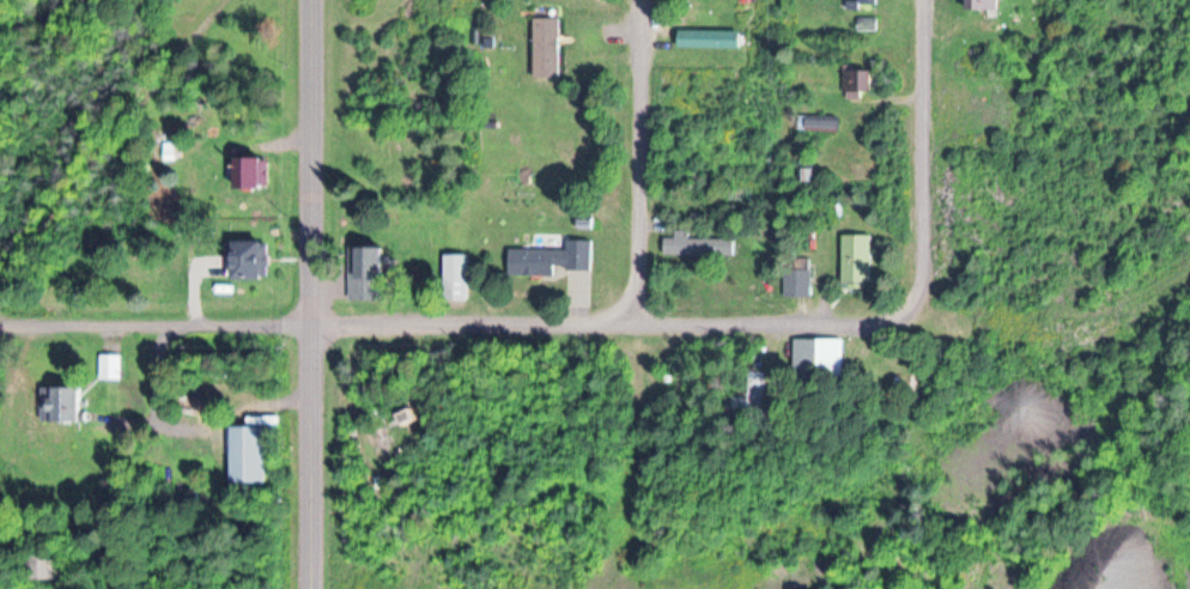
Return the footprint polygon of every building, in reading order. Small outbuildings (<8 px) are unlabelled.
[(998,8),(998,0),(968,0),(968,8),(998,8)] [(528,69),(552,69),(552,7),(527,7),(528,69)] [(874,16),(857,19),(859,30),(875,28),(874,16)] [(672,38),(672,23),(733,23),(733,38),(672,38)] [(838,60),(867,61),(867,83),(838,81),(838,60)] [(843,69),(843,91),(873,91),(873,69),(843,69)] [(230,182),(260,182),(259,154),(230,154),(230,182)] [(227,267),(226,229),(257,227),(259,267),(227,267)] [(839,277),(866,277),(867,227),(839,227),(839,277)] [(660,248),(728,247),(728,230),(658,230),(660,248)] [(504,239),(560,239),(560,232),(584,232),(584,262),(503,261),(504,239)] [(344,292),(376,291),(375,239),(342,239),(344,292)] [(437,247),(437,291),(460,291),(460,247),(437,247)] [(777,290),(803,291),(803,259),(777,257),(777,290)] [(795,336),(846,336),(846,369),(794,369),(795,336)] [(38,413),(72,413),(72,382),(38,381),(38,413)] [(232,480),(265,480),(266,427),(233,426),(232,480)] [(22,572),(61,573),(62,542),(23,541),(22,572)]
